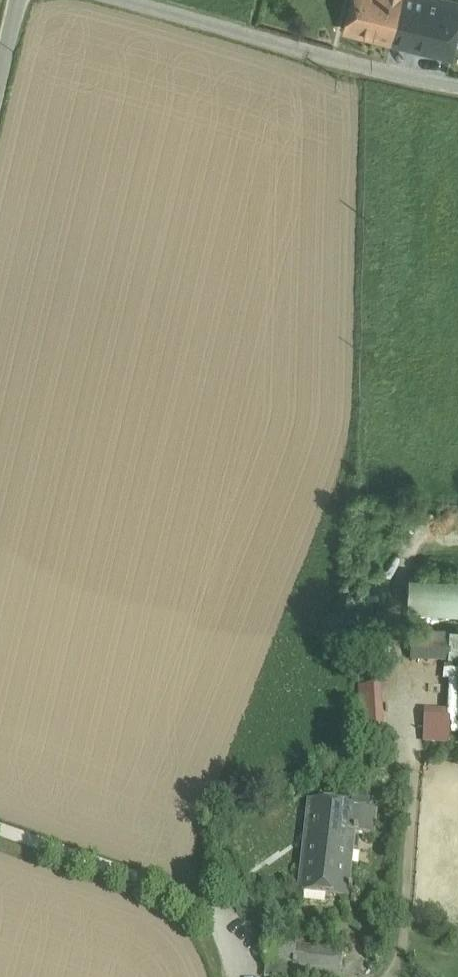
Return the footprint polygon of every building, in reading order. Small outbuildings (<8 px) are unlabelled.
[(343,28),(394,40),(403,0),(350,0),(343,28)] [(394,40),(450,54),(457,19),(457,0),(403,0),(394,40)] [(412,577),(410,609),(457,611),(457,579),(412,577)] [(451,630),(412,628),(411,646),(450,648),(451,630)] [(450,648),(411,646),(411,660),(449,662),(450,648)] [(426,711),(424,744),(449,745),(450,733),(457,733),(457,668),(448,668),(447,681),(452,681),(450,713),(426,711)] [(365,744),(384,743),(381,687),(362,688),(365,744)] [(377,811),(308,801),(298,893),(349,899),(350,893),(352,893),(353,888),(350,888),(355,834),(375,836),(377,811)] [(297,940),(269,937),(266,963),(292,966),(294,967),(296,947),(297,940)] [(326,950),(296,947),(294,967),(324,970),(326,950)] [(344,952),(326,950),(324,970),(341,972),(344,952)]
